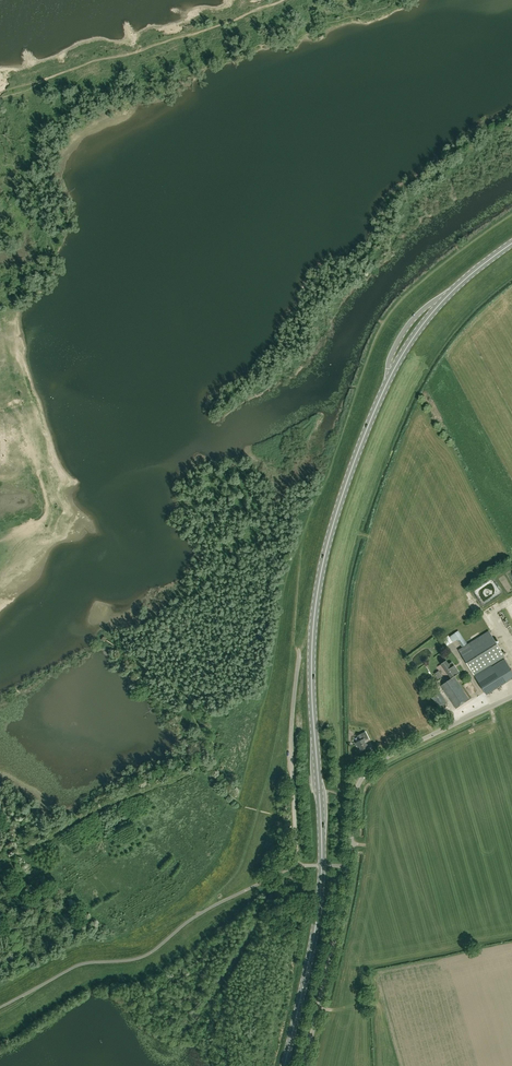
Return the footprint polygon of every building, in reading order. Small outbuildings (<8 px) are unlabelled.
[(494,580),(477,592),(486,605),(503,593),(494,580)] [(511,628),(511,625),(504,612),(501,614),(510,629),(511,628)] [(458,631),(453,634),(457,639),(462,636),(458,631)] [(459,650),(486,694),(511,678),(511,671),(505,658),(492,666),(491,665),(505,656),(490,631),(459,650)] [(447,645),(453,641),(449,636),(443,640),(447,645)] [(441,686),(456,708),(470,699),(455,677),(460,673),(452,662),(449,664),(447,661),(442,664),(452,679),(441,686)] [(472,694),(477,691),(472,683),(468,686),(472,694)] [(439,708),(447,703),(440,692),(432,698),(439,708)] [(362,750),(368,747),(365,740),(369,739),(366,732),(358,736),(360,741),(356,743),(358,747),(360,746),(362,750)]
